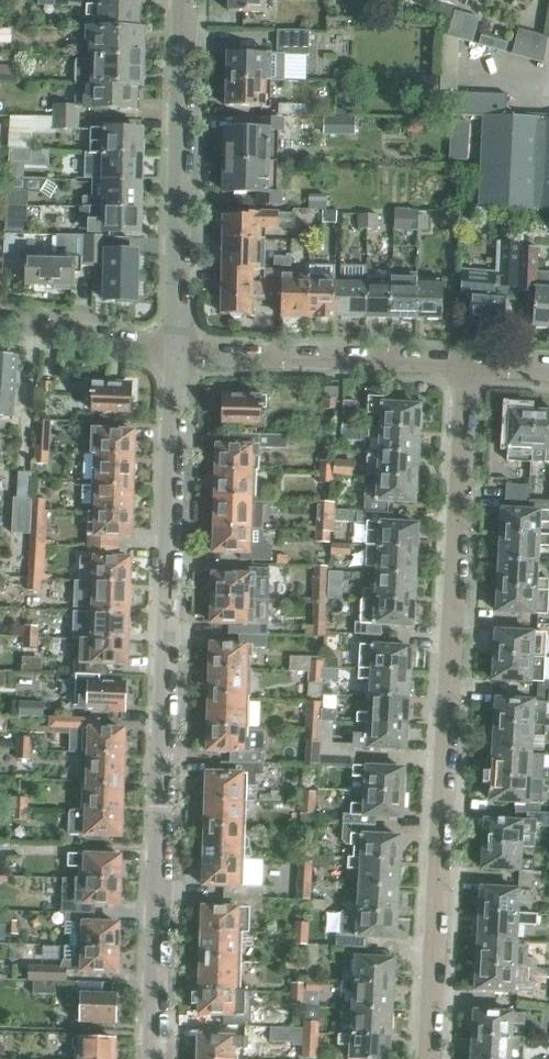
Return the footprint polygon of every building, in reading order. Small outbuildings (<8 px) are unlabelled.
[(265,0),(231,0),(230,12),(265,13),(265,0)] [(438,16),(450,19),(454,5),(442,2),(438,16)] [(94,29),(141,31),(142,16),(137,16),(138,7),(87,6),(87,17),(94,17),(94,29)] [(449,39),(461,43),(468,17),(456,14),(449,39)] [(473,46),(480,21),(468,17),(461,43),(473,46)] [(0,28),(0,41),(11,41),(11,28),(0,28)] [(122,56),(122,60),(143,61),(143,31),(141,31),(94,29),(88,29),(88,40),(95,40),(95,55),(122,56)] [(228,53),(228,81),(272,82),(286,82),(286,55),(309,55),(309,56),(325,56),(326,43),(309,43),(309,31),(277,30),(277,54),(228,53)] [(516,57),(529,60),(535,35),(523,32),(516,57)] [(541,64),(548,39),(535,35),(529,60),(541,64)] [(481,48),(494,51),(497,42),(483,38),(481,48)] [(497,42),(494,51),(508,55),(511,45),(497,42)] [(87,73),(76,72),(76,84),(87,84),(89,84),(92,84),(140,85),(142,85),(143,61),(122,60),(122,56),(95,55),(94,73),(87,73)] [(21,81),(22,66),(0,65),(0,80),(21,81)] [(423,76),(422,95),(424,95),(438,95),(438,76),(424,76),(423,76)] [(271,109),(272,82),(228,81),(227,108),(271,109)] [(75,96),(75,105),(53,104),(52,117),(79,117),(79,107),(136,109),(136,100),(140,100),(140,85),(92,84),(89,84),(89,97),(85,97),(85,96),(75,96)] [(438,95),(424,95),(423,117),(439,117),(440,95),(438,95)] [(442,95),(441,118),(482,119),(479,209),(548,211),(548,121),(505,119),(505,97),(442,95)] [(279,104),(279,113),(297,113),(297,104),(279,104)] [(322,136),(322,116),(295,115),(294,135),(322,136)] [(32,133),(55,134),(55,130),(78,130),(79,117),(52,117),(33,116),(32,133)] [(324,117),(324,135),(354,135),(354,118),(324,117)] [(227,130),(226,161),(278,162),(279,132),(282,132),(283,120),(261,120),(261,131),(227,130)] [(452,121),(451,142),(469,144),(471,122),(452,121)] [(91,153),(142,154),(142,130),(92,129),(91,153)] [(10,162),(30,163),(31,150),(10,148),(10,162)] [(121,179),(121,183),(141,184),(142,154),(91,153),(91,181),(97,181),(105,181),(105,179),(121,179)] [(277,192),(278,162),(226,161),(225,192),(260,193),(259,204),(281,204),(281,192),(277,192)] [(22,165),(8,165),(8,178),(21,179),(22,165)] [(6,207),(28,207),(29,191),(24,191),(25,179),(21,179),(8,178),(6,207)] [(84,207),(96,207),(141,208),(141,184),(121,183),(121,179),(105,179),(105,181),(97,181),(97,197),(84,196),(84,207)] [(327,207),(327,195),(307,195),(307,207),(327,207)] [(6,207),(5,225),(21,226),(27,226),(28,207),(6,207)] [(140,233),(141,208),(96,207),(84,207),(81,207),(80,228),(89,228),(89,231),(140,233)] [(418,231),(418,211),(418,210),(395,209),(393,230),(418,231)] [(332,225),(332,211),(323,210),(322,225),(332,225)] [(224,218),(224,239),(265,240),(266,229),(285,229),(294,229),(295,213),(279,213),(279,212),(260,211),(260,214),(250,214),(250,218),(224,218)] [(429,212),(418,211),(418,231),(428,232),(429,212)] [(368,229),(368,214),(358,214),(357,229),(368,229)] [(378,214),(368,214),(368,229),(378,229),(378,214)] [(56,257),(28,256),(28,284),(54,285),(54,290),(69,290),(69,285),(72,285),(72,274),(75,274),(75,272),(81,272),(81,266),(93,266),(94,235),(56,235),(56,257)] [(106,267),(105,300),(136,301),(137,252),(129,252),(130,236),(94,235),(93,266),(106,267)] [(265,267),(265,240),(224,239),(223,266),(265,267)] [(506,286),(517,287),(520,247),(520,244),(497,242),(495,272),(463,269),(461,301),(470,302),(468,322),(503,325),(506,297),(505,297),(506,286)] [(292,245),(291,254),(303,254),(303,246),(292,245)] [(516,291),(535,292),(533,327),(548,328),(548,272),(537,271),(538,248),(520,247),(517,287),(516,291)] [(276,259),(276,268),(291,268),(291,259),(276,259)] [(309,266),(309,275),(309,277),(308,317),(316,317),(316,320),(333,321),(334,318),(335,278),(335,266),(309,266)] [(335,278),(334,318),(366,319),(367,279),(368,267),(341,266),(340,278),(335,278)] [(223,270),(222,315),(251,316),(251,290),(281,291),(281,279),(264,278),(264,271),(223,270)] [(308,317),(309,277),(309,275),(281,275),(281,279),(281,291),(280,316),(308,317)] [(366,319),(391,319),(392,279),(367,279),(366,319)] [(392,279),(391,319),(416,320),(417,280),(392,279)] [(417,280),(416,320),(442,320),(443,281),(417,280)] [(2,396),(14,397),(17,358),(0,356),(0,419),(2,396)] [(39,389),(52,390),(53,379),(40,378),(39,389)] [(92,397),(92,410),(130,412),(131,390),(126,390),(126,385),(88,383),(87,397),(92,397)] [(221,410),(221,417),(223,420),(223,421),(246,422),(245,434),(256,434),(257,425),(262,426),(262,423),(262,408),(266,408),(267,396),(229,395),(229,400),(224,400),(224,407),(221,410)] [(336,409),(337,398),(323,397),(323,409),(336,409)] [(342,424),(355,425),(356,402),(343,401),(342,424)] [(381,427),(419,429),(420,406),(371,403),(370,413),(382,413),(381,427)] [(531,462),(532,450),(534,412),(510,410),(507,461),(518,462),(531,462)] [(532,450),(531,462),(545,463),(548,463),(548,412),(534,412),(532,450)] [(86,442),(91,442),(91,454),(93,454),(93,455),(133,456),(134,432),(116,431),(116,423),(83,422),(82,439),(86,442)] [(419,429),(381,427),(369,426),(369,427),(355,426),(355,425),(342,424),(341,440),(369,441),(369,437),(381,437),(380,452),(418,454),(419,429)] [(215,457),(215,465),(217,467),(217,470),(253,472),(253,459),(257,459),(260,459),(260,447),(284,448),(284,435),(256,434),(245,434),(225,433),(225,445),(218,445),(218,454),(215,457)] [(35,437),(35,441),(34,452),(49,452),(50,442),(50,438),(35,437)] [(367,476),(376,476),(379,476),(417,478),(418,454),(380,452),(368,451),(367,476)] [(49,464),(49,452),(34,452),(34,463),(49,464)] [(85,455),(84,480),(92,481),(112,481),(112,486),(132,487),(132,482),(133,478),(135,476),(135,468),(133,466),(133,456),(93,455),(85,455)] [(319,474),(337,474),(337,460),(333,460),(333,461),(319,460),(319,474)] [(337,460),(337,474),(337,475),(352,476),(353,461),(337,460)] [(30,495),(31,471),(20,470),(19,494),(30,495)] [(214,483),(214,490),(216,493),(216,496),(216,501),(234,502),(234,497),(252,498),(253,472),(217,470),(217,480),(214,483)] [(337,475),(337,474),(319,474),(318,483),(333,484),(333,475),(337,475)] [(365,500),(364,511),(388,513),(389,501),(415,503),(417,478),(379,476),(376,476),(375,490),(366,489),(365,500)] [(83,485),(82,503),(91,503),(91,510),(131,512),(132,502),(134,500),(134,492),(132,490),(132,487),(112,486),(112,481),(92,481),(92,485),(83,485)] [(529,501),(529,500),(530,485),(506,484),(505,500),(529,501)] [(31,521),(31,509),(32,499),(13,498),(11,533),(30,534),(30,521),(31,521)] [(46,499),(32,499),(31,509),(45,509),(46,499)] [(529,501),(528,511),(502,510),(501,533),(539,535),(540,522),(548,522),(548,501),(529,500),(529,501)] [(213,506),(213,514),(215,516),(215,527),(260,528),(261,504),(252,504),(252,502),(234,502),(216,501),(216,504),(213,506)] [(334,521),(335,510),(335,502),(317,501),(315,531),(333,531),(334,521)] [(45,509),(31,509),(31,521),(29,544),(44,545),(45,522),(45,509)] [(89,523),(88,535),(89,535),(89,547),(112,548),(112,536),(130,537),(131,527),(133,525),(133,517),(131,515),(131,512),(91,510),(91,512),(89,512),(89,523)] [(368,522),(368,532),(367,546),(417,548),(418,525),(388,523),(388,513),(364,511),(335,510),(334,521),(368,522)] [(212,533),(212,541),(214,543),(214,552),(243,554),(243,559),(270,560),(270,545),(259,545),(260,528),(215,527),(215,531),(212,533)] [(333,531),(315,531),(315,542),(330,543),(330,532),(333,532),(333,531)] [(519,564),(537,565),(538,546),(548,546),(548,536),(539,535),(501,533),(499,559),(519,560),(519,564)] [(29,544),(28,567),(27,578),(58,580),(58,575),(42,574),(42,568),(44,545),(29,544)] [(346,557),(347,545),(329,544),(329,556),(346,557)] [(415,578),(417,548),(367,546),(366,557),(376,557),(375,573),(378,574),(378,572),(394,572),(394,576),(415,578)] [(87,570),(86,582),(88,582),(88,583),(129,585),(129,579),(132,577),(132,570),(130,567),(130,561),(131,557),(111,556),(112,548),(89,547),(88,559),(87,570)] [(287,563),(287,555),(275,554),(275,563),(287,563)] [(536,589),(548,590),(548,583),(548,580),(537,579),(537,565),(519,564),(519,560),(499,559),(498,587),(536,589)] [(211,597),(211,598),(256,599),(268,600),(268,566),(245,565),(244,574),(214,573),(214,583),(212,583),(211,597)] [(342,599),(343,572),(329,571),(327,598),(342,599)] [(364,600),(377,601),(414,603),(415,578),(394,576),(394,572),(378,572),(378,574),(375,573),(374,589),(365,589),(364,600)] [(327,589),(327,578),(313,577),(313,588),(327,589)] [(27,578),(27,590),(41,591),(42,580),(58,581),(58,580),(27,578)] [(88,583),(87,608),(108,609),(107,614),(128,614),(128,610),(128,606),(130,604),(131,596),(129,594),(129,585),(88,583)] [(548,590),(536,589),(498,587),(497,612),(548,614),(548,612),(548,603),(548,590)] [(23,617),(24,591),(7,590),(6,616),(23,617)] [(31,607),(42,608),(42,596),(31,596),(31,607)] [(211,598),(210,612),(213,612),(212,622),(230,623),(230,634),(240,634),(266,635),(267,623),(268,600),(256,599),(211,598)] [(381,635),(382,624),(413,626),(414,603),(377,601),(364,600),(363,622),(355,622),(354,634),(381,635)] [(325,637),(326,602),(316,602),(315,625),(307,625),(306,637),(315,637),(325,637)] [(87,613),(86,638),(127,639),(127,630),(129,628),(130,620),(127,618),(128,614),(107,614),(108,609),(87,608),(87,613)] [(24,626),(24,637),(37,638),(38,626),(24,626)] [(496,631),(494,656),(532,658),(544,659),(546,644),(547,634),(496,631)] [(209,655),(209,663),(211,665),(211,668),(247,670),(250,670),(250,658),(252,658),(252,657),(254,657),(254,648),(267,648),(268,635),(266,635),(240,634),(239,645),(212,644),(211,653),(209,655)] [(37,649),(37,638),(24,637),(23,648),(37,649)] [(74,637),(73,673),(74,673),(105,674),(106,674),(106,664),(126,665),(126,655),(128,653),(129,645),(126,643),(127,639),(86,638),(74,637)] [(360,668),(373,669),(410,671),(412,647),(361,645),(361,655),(360,668)] [(289,671),(290,671),(304,672),(308,672),(323,672),(323,661),(317,661),(318,657),(290,656),(289,671)] [(532,658),(494,656),(493,679),(539,682),(539,692),(548,692),(548,680),(543,679),(544,659),(532,658)] [(337,682),(338,658),(324,657),(323,682),(337,682)] [(59,673),(59,658),(22,658),(21,672),(59,673)] [(208,681),(208,689),(210,691),(210,695),(210,700),(229,700),(230,695),(249,696),(250,670),(247,670),(211,668),(211,679),(208,681)] [(409,700),(410,671),(373,669),(360,668),(360,680),(372,681),(371,694),(388,695),(387,698),(409,700)] [(323,672),(308,672),(308,682),(307,696),(321,697),(322,683),(323,672)] [(73,697),(73,708),(82,709),(124,710),(124,701),(125,699),(126,698),(127,696),(127,694),(127,692),(127,691),(126,689),(125,688),(125,684),(104,683),(105,674),(74,673),(73,693),(73,697)] [(539,692),(538,701),(496,699),(495,722),(545,725),(546,715),(548,715),(548,692),(539,692)] [(357,723),(408,726),(409,700),(387,698),(388,695),(371,694),(370,713),(357,712),(357,723)] [(208,705),(207,713),(209,715),(209,725),(209,726),(245,728),(248,728),(249,701),(249,696),(230,695),(229,700),(210,700),(210,703),(208,705)] [(307,701),(305,730),(323,731),(323,722),(324,710),(321,710),(321,702),(307,701)] [(20,717),(45,718),(45,717),(50,717),(57,718),(57,704),(19,703),(18,716),(20,716),(20,717)] [(336,710),(324,710),(323,722),(333,722),(333,721),(335,722),(336,710)] [(50,717),(50,727),(70,728),(70,733),(70,754),(82,754),(87,754),(122,756),(123,751),(125,749),(125,741),(123,739),(123,730),(100,729),(100,719),(57,718),(50,717)] [(355,758),(355,746),(355,745),(332,743),(333,722),(323,722),(323,731),(320,742),(319,756),(355,758)] [(548,737),(548,726),(545,725),(495,722),(493,747),(513,748),(513,752),(531,753),(532,736),(548,737)] [(406,749),(408,726),(357,723),(356,736),(355,745),(355,746),(406,749)] [(207,731),(206,739),(209,741),(208,751),(231,752),(231,762),(263,764),(263,753),(263,729),(248,728),(245,728),(209,726),(209,729),(207,731)] [(320,742),(323,731),(305,730),(305,741),(320,742)] [(17,737),(16,749),(31,750),(31,738),(17,737)] [(531,753),(513,752),(513,748),(493,747),(491,777),(530,779),(543,780),(548,780),(548,768),(543,768),(544,754),(531,753)] [(31,750),(16,749),(16,759),(30,760),(31,750)] [(82,754),(82,780),(102,781),(101,786),(122,787),(122,781),(122,778),(124,776),(124,768),(122,766),(122,756),(87,754),(82,754)] [(319,756),(319,767),(319,789),(327,790),(328,767),(355,769),(355,766),(355,758),(319,756)] [(205,785),(204,798),(207,798),(207,800),(241,801),(246,801),(256,801),(256,786),(255,786),(256,775),(263,775),(263,764),(231,762),(231,763),(220,763),(220,774),(207,773),(207,785),(205,785)] [(319,789),(319,767),(311,766),(310,783),(307,782),(306,790),(317,791),(317,789),(319,789)] [(405,769),(355,766),(355,769),(354,777),(363,778),(363,791),(403,794),(405,769)] [(543,780),(530,779),(491,777),(490,800),(516,802),(516,811),(535,812),(535,813),(541,813),(542,793),(543,780)] [(81,785),(81,810),(121,812),(121,802),(123,800),(124,792),(121,790),(122,787),(101,786),(102,781),(82,780),(81,785)] [(343,823),(350,824),(384,826),(385,816),(402,817),(403,794),(363,791),(362,805),(353,804),(352,814),(343,814),(343,823)] [(14,797),(13,808),(27,808),(28,798),(14,797)] [(204,811),(204,824),(206,824),(206,827),(206,831),(224,832),(224,828),(242,828),(245,828),(246,801),(241,801),(207,800),(206,811),(204,811)] [(314,814),(315,803),(301,802),(300,813),(314,814)] [(27,808),(13,808),(12,819),(27,820),(27,808)] [(70,811),(69,835),(120,837),(120,827),(122,825),(123,817),(121,815),(121,812),(81,810),(81,811),(70,811)] [(542,827),(548,827),(548,813),(541,813),(535,813),(534,823),(487,819),(485,844),(521,847),(522,832),(535,833),(535,824),(542,824),(542,827)] [(384,836),(384,826),(350,824),(343,823),(342,836),(344,840),(350,840),(350,845),(360,846),(359,858),(400,861),(402,837),(384,836)] [(203,835),(203,847),(205,847),(205,859),(239,860),(245,860),(246,850),(241,847),(242,833),(242,828),(224,828),(224,832),(206,831),(205,835),(203,835)] [(520,860),(521,847),(485,844),(483,867),(519,870),(518,881),(532,882),(540,882),(541,872),(533,871),(534,861),(520,860)] [(298,851),(298,862),(312,863),(313,852),(298,851)] [(68,854),(68,866),(77,867),(80,867),(79,879),(83,879),(119,881),(119,879),(121,877),(121,869),(119,867),(120,856),(78,854),(68,854)] [(328,868),(328,856),(314,855),(314,867),(328,868)] [(358,883),(360,883),(378,884),(377,891),(398,892),(400,861),(359,858),(349,857),(348,868),(358,869),(358,883)] [(202,861),(202,874),(204,874),(204,886),(224,887),(224,897),(262,898),(263,886),(264,860),(245,860),(239,860),(205,859),(205,862),(202,861)] [(312,863),(298,862),(297,873),(312,874),(312,871),(312,863)] [(63,879),(62,913),(65,913),(78,914),(94,915),(94,905),(118,906),(118,896),(120,894),(121,886),(119,884),(119,881),(83,879),(79,879),(74,879),(63,879)] [(531,902),(532,882),(518,881),(518,890),(481,888),(480,911),(517,913),(518,901),(531,902)] [(356,914),(359,914),(396,916),(398,892),(377,891),(378,884),(360,883),(360,890),(357,889),(357,903),(346,902),(345,913),(356,914)] [(201,918),(200,926),(202,929),(202,932),(237,933),(242,933),(249,933),(250,911),(262,911),(262,898),(224,897),(223,908),(203,907),(203,916),(201,918)] [(325,908),(325,898),(312,898),(312,910),(321,911),(321,908),(325,908)] [(478,941),(498,943),(498,938),(515,939),(516,924),(529,924),(530,914),(517,913),(480,911),(478,941)] [(65,922),(64,934),(71,935),(70,947),(75,947),(82,948),(116,949),(116,946),(119,944),(119,936),(117,934),(117,924),(93,923),(94,915),(78,914),(65,913),(65,922)] [(395,939),(396,916),(359,914),(356,914),(355,926),(345,926),(344,935),(336,934),(335,946),(366,948),(367,937),(395,939)] [(18,934),(19,922),(6,921),(6,934),(18,934)] [(294,922),(294,933),(310,934),(310,923),(294,922)] [(200,944),(199,952),(202,954),(201,958),(201,962),(221,963),(221,958),(241,959),(242,933),(237,933),(202,932),(202,942),(200,944)] [(310,934),(294,933),(293,944),(308,945),(309,944),(310,934)] [(476,966),(514,968),(527,969),(536,970),(537,958),(527,958),(528,945),(515,944),(515,939),(498,938),(498,943),(478,941),(476,966)] [(306,980),(307,980),(316,980),(318,945),(309,944),(308,945),(307,964),(306,970),(306,980)] [(66,947),(65,962),(69,962),(68,971),(74,971),(115,973),(116,963),(118,961),(118,953),(116,951),(116,949),(82,948),(75,947),(70,947),(66,947)] [(199,968),(199,976),(201,978),(200,988),(235,989),(240,989),(241,964),(241,961),(241,959),(221,958),(221,963),(201,962),(201,966),(199,968)] [(342,981),(393,985),(394,960),(357,958),(356,973),(342,972),(342,981)] [(28,966),(28,980),(32,980),(33,980),(53,981),(55,981),(64,981),(64,967),(28,966)] [(527,969),(514,968),(476,966),(475,989),(515,991),(515,992),(535,993),(535,982),(526,981),(527,969)] [(33,980),(32,994),(53,994),(55,994),(55,981),(53,981),(33,980)] [(316,980),(307,980),(306,990),(320,991),(321,980),(316,980)] [(391,1014),(393,985),(342,981),(341,991),(355,992),(354,1007),(372,1008),(371,1013),(391,1014)] [(291,983),(290,993),(304,994),(305,983),(291,983)] [(198,994),(198,1002),(200,1004),(199,1013),(242,1015),(243,1002),(240,1002),(240,989),(235,989),(200,988),(200,992),(198,994)] [(304,994),(290,993),(290,1005),(304,1005),(304,994)] [(75,1009),(74,1021),(114,1022),(114,1012),(117,1010),(117,1003),(115,1000),(115,995),(75,994),(75,1009)] [(339,1025),(338,1035),(389,1038),(391,1014),(371,1013),(372,1008),(354,1007),(354,1012),(351,1012),(350,1026),(339,1025)] [(472,1035),(523,1038),(524,1014),(473,1011),(472,1035)] [(246,1027),(269,1026),(269,1014),(246,1014),(246,1027)] [(304,1022),(303,1040),(317,1041),(318,1023),(304,1022)] [(301,1046),(302,1028),(270,1027),(270,1042),(292,1042),(292,1046),(301,1046)] [(237,1048),(248,1048),(248,1037),(241,1037),(200,1035),(199,1058),(237,1058),(237,1048)] [(389,1038),(338,1035),(338,1045),(349,1045),(348,1058),(388,1058),(389,1038)] [(523,1038),(472,1035),(471,1058),(522,1058),(523,1038)] [(74,1050),(74,1058),(113,1058),(114,1039),(73,1038),(73,1050),(74,1050)] [(303,1040),(302,1058),(316,1058),(317,1041),(303,1040)]
